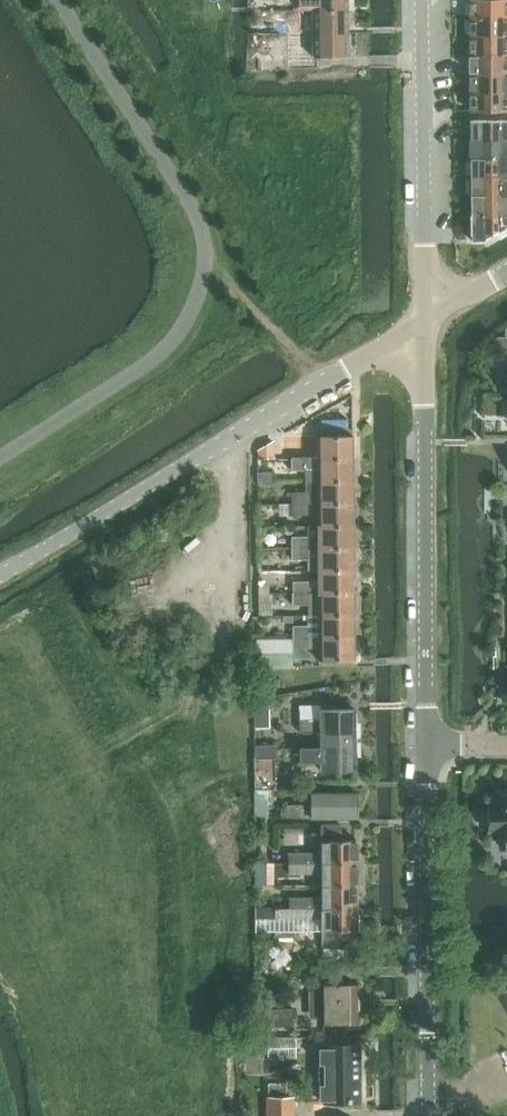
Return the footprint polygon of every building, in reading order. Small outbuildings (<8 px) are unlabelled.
[(348,0),(312,0),(312,10),(348,9),(348,0)] [(470,17),(506,16),(506,0),(470,0),(470,17)] [(348,32),(348,9),(312,10),(302,10),(303,22),(269,23),(269,32),(290,32),(290,33),(348,32)] [(470,35),(506,35),(506,16),(470,17),(470,35)] [(348,32),(290,33),(290,44),(304,44),(304,57),(349,57),(348,32)] [(470,53),(506,53),(506,35),(470,35),(470,53)] [(470,72),(506,72),(506,53),(470,53),(470,72)] [(470,72),(470,110),(506,110),(506,72),(470,72)] [(470,138),(506,138),(506,119),(470,119),(470,138)] [(470,138),(470,158),(506,157),(506,138),(470,138)] [(470,176),(506,176),(506,157),(470,158),(470,176)] [(470,176),(470,195),(506,194),(506,176),(470,176)] [(470,195),(470,214),(506,213),(506,194),(470,195)] [(470,214),(471,238),(480,238),(506,223),(506,213),(470,214)] [(291,447),(291,458),(351,458),(351,435),(320,435),(320,448),(307,447),(307,446),(291,447)] [(259,450),(259,452),(259,455),(259,457),(260,458),(261,458),(265,458),(269,458),(273,458),(275,458),(276,457),(277,455),(276,449),(276,448),(276,443),(276,441),(275,441),(273,441),(268,443),(266,445),(264,446),(263,447),(262,447),(261,448),(260,448),(260,449),(259,450)] [(352,481),(351,458),(291,458),(291,470),(307,470),(306,481),(320,482),(352,481)] [(352,504),(352,481),(320,482),(306,481),(306,493),(292,492),(291,514),(309,514),(309,502),(320,502),(320,504),(352,504)] [(320,504),(320,526),(352,526),(352,504),(320,504)] [(352,548),(352,526),(320,526),(307,526),(308,536),(292,536),(292,548),(352,548)] [(352,570),(352,548),(292,548),(292,560),(308,560),(309,570),(321,570),(352,570)] [(353,592),(352,570),(321,570),(321,581),(293,582),(294,593),(353,592)] [(261,593),(270,593),(270,585),(261,585),(261,593)] [(353,613),(353,592),(294,593),(292,593),(293,605),(309,605),(309,614),(321,613),(353,613)] [(270,593),(261,593),(261,615),(273,614),(272,594),(270,594),(270,593)] [(353,636),(353,613),(321,613),(309,614),(309,625),(294,625),(294,637),(353,636)] [(263,639),(257,639),(258,652),(260,652),(263,652),(294,651),(294,648),(322,648),(322,660),(353,660),(353,636),(294,637),(294,638),(263,639)] [(263,652),(260,652),(260,668),(294,667),(294,651),(263,652)] [(270,698),(254,699),(255,728),(271,727),(270,698)] [(320,736),(355,735),(355,709),(320,710),(320,705),(300,705),(300,732),(320,732),(320,736)] [(355,735),(320,736),(321,747),(301,748),(301,761),(319,761),(321,770),(356,769),(355,735)] [(255,745),(256,761),(256,787),(267,787),(276,787),(275,757),(273,757),(273,745),(255,745)] [(255,793),(255,808),(255,813),(256,814),(257,815),(263,816),(267,816),(268,815),(269,810),(269,802),(269,790),(268,787),(267,787),(256,787),(256,788),(255,789),(255,790),(255,793)] [(489,829),(496,829),(496,837),(506,837),(506,851),(506,789),(496,789),(496,793),(494,793),(494,806),(489,806),(489,829)] [(286,804),(286,813),(286,818),(310,818),(310,817),(358,817),(358,793),(310,793),(310,804),(286,804)] [(289,853),(289,865),(358,864),(357,838),(321,839),(321,853),(289,853)] [(358,864),(289,865),(290,873),(322,873),(322,886),(358,885),(358,864)] [(290,908),(358,908),(358,885),(322,886),(322,898),(290,898),(290,908)] [(290,908),(276,908),(277,916),(322,915),(323,928),(358,928),(358,908),(290,908)] [(339,977),(359,977),(358,966),(338,966),(339,977)] [(325,1023),(359,1022),(359,983),(324,983),(324,989),(310,989),(310,1017),(325,1017),(325,1023)] [(294,1026),(293,1008),(266,1009),(267,1021),(271,1021),(271,1027),(294,1026)] [(268,1058),(297,1057),(296,1036),(267,1037),(268,1058)] [(324,1083),(319,1083),(319,1099),(325,1099),(325,1102),(360,1102),(359,1045),(324,1046),(324,1083)] [(267,1115),(295,1115),(295,1097),(286,1097),(286,1083),(268,1083),(269,1097),(267,1097),(267,1115)]
